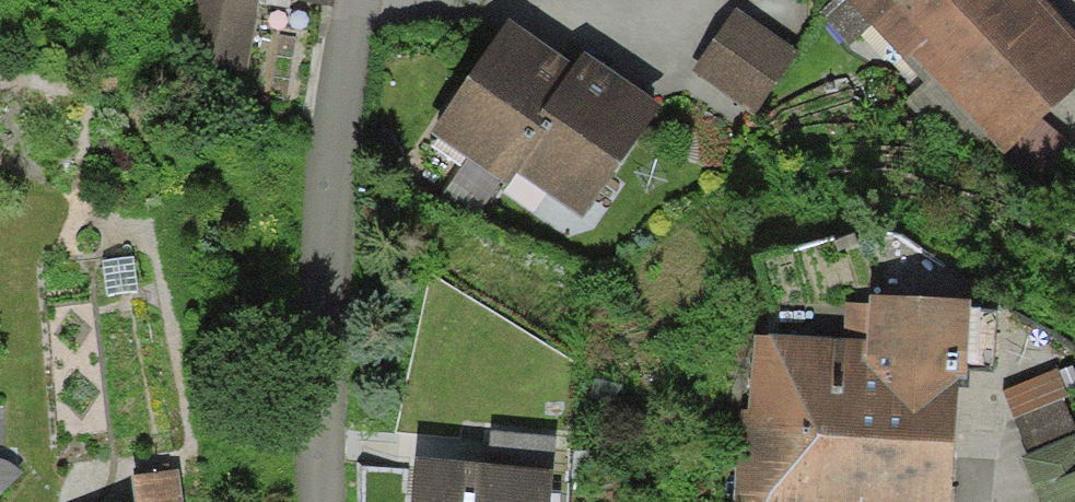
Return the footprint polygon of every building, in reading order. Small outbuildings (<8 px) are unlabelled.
[(179,56),(245,68),(258,0),(190,0),(179,56)] [(820,20),(863,63),(882,45),(923,87),(907,102),(970,167),(990,147),(1039,198),(1074,164),(1074,143),(1054,122),(1074,102),(1074,26),(1049,0),(841,0),(820,20)] [(735,12),(694,74),(755,114),(796,51),(735,12)] [(510,27),(434,139),(467,162),(500,185),(509,191),(518,177),(550,129),(540,122),(574,71),(510,27)] [(550,129),(518,177),(583,219),(659,101),(585,54),(574,71),(540,122),(550,129)] [(471,223),(500,185),(467,162),(439,199),(471,223)] [(740,501),(948,501),(955,387),(964,387),(965,368),(991,370),(995,309),(968,308),(968,301),(869,295),(868,306),(847,304),(844,340),(758,335),(753,414),(745,414),(740,501)] [(999,395),(1027,456),(1071,438),(1055,403),(1069,397),(1056,369),(999,395)] [(555,478),(551,476),(554,440),(493,436),(490,473),(418,468),(415,501),(553,501),(555,478)] [(1071,438),(1027,456),(1020,459),(1037,501),(1074,501),(1074,436),(1071,438)] [(178,478),(140,482),(142,501),(180,501),(178,478)]
